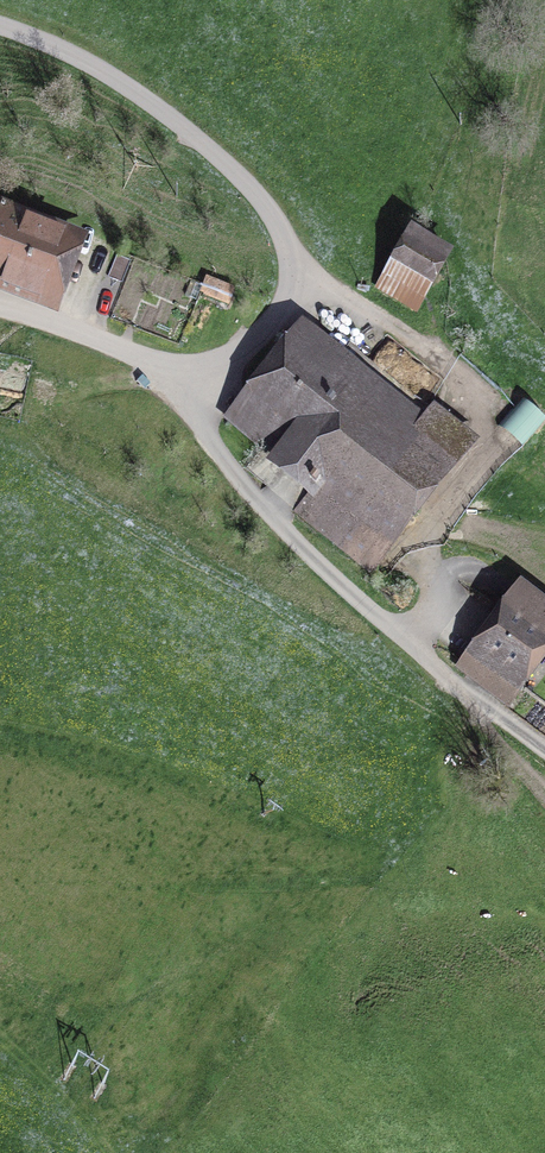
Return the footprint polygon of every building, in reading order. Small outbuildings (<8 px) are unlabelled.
[(6,210),(0,208),(0,279),(52,299),(72,248),(2,220),(6,210)] [(431,290),(425,286),(440,262),(413,245),(385,289),(419,310),(431,290)] [(334,542),(351,519),(385,545),(419,504),(466,443),(433,418),(435,415),(345,347),(328,368),(300,347),(239,429),(263,447),(243,473),(334,542)] [(467,670),(501,696),(542,643),(544,645),(544,608),(515,585),(497,609),(507,617),(467,670)]
